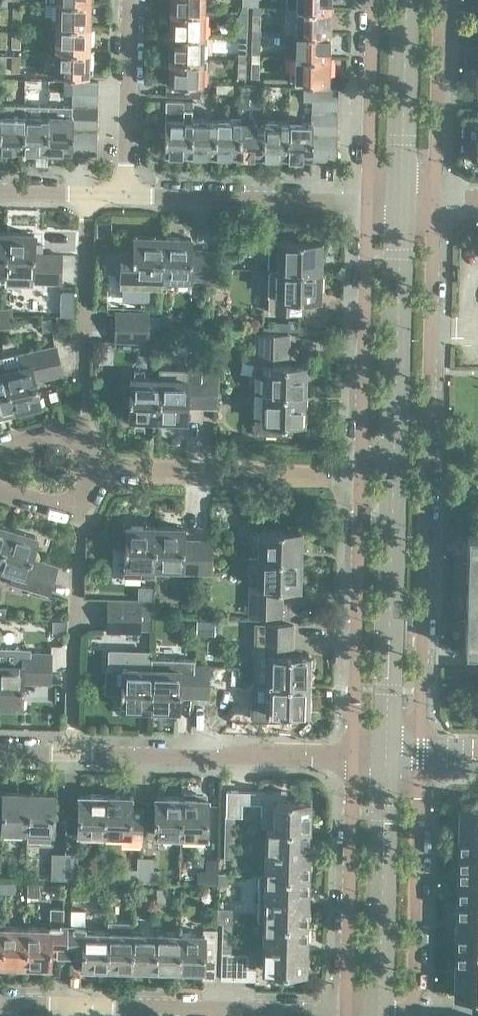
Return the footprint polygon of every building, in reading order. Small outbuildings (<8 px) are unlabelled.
[(90,0),(87,0),(56,0),(56,23),(90,24),(90,0)] [(204,0),(170,0),(170,10),(204,11),(204,0)] [(21,7),(13,6),(13,22),(21,23),(21,7)] [(330,31),(330,7),(296,6),(296,8),(296,30),(330,31)] [(203,36),(204,11),(170,10),(169,34),(203,36)] [(247,13),(246,13),(240,13),(239,29),(247,29),(247,13)] [(261,13),(253,13),(253,29),(261,29),(261,13)] [(89,49),(90,24),(56,23),(55,48),(89,49)] [(20,31),(13,30),(12,46),(20,47),(20,31)] [(329,56),(330,31),(296,30),(295,56),(329,56)] [(203,59),(203,36),(169,34),(169,58),(203,59)] [(247,37),(246,37),(239,37),(239,53),(246,53),(247,37)] [(260,37),(253,37),(252,53),(260,53),(260,37)] [(89,74),(89,49),(55,48),(54,74),(89,74)] [(20,55),(12,54),(12,70),(19,71),(20,55)] [(328,81),(329,56),(295,56),(294,80),(328,81)] [(202,82),(203,59),(169,58),(168,81),(166,81),(166,83),(166,93),(166,95),(190,95),(191,82),(200,82),(202,82)] [(246,61),(245,61),(238,61),(238,77),(246,77),(246,61)] [(260,61),(252,61),(251,77),(259,77),(260,61)] [(1,77),(0,85),(16,86),(17,78),(1,77)] [(25,78),(25,86),(41,86),(41,79),(25,78)] [(72,93),(73,80),(64,80),(64,93),(72,93)] [(98,80),(73,80),(72,93),(97,93),(97,92),(97,82),(98,82),(98,80)] [(200,96),(200,82),(191,82),(190,95),(200,96)] [(217,83),(216,91),(232,91),(233,84),(217,83)] [(241,84),(240,92),(256,92),(257,84),(241,84)] [(265,84),(264,92),(280,93),(281,85),(265,84)] [(312,99),(312,98),(313,86),(304,86),(304,99),(312,99)] [(338,87),(327,86),(313,86),(312,98),(337,99),(337,89),(338,89),(338,87)] [(97,94),(97,93),(72,93),(72,104),(97,105),(97,103),(97,94)] [(312,98),(312,99),(312,111),(337,111),(337,110),(336,110),(337,100),(337,99),(312,98)] [(191,152),(191,118),(192,108),(183,108),(183,100),(166,100),(165,132),(164,132),(164,137),(165,137),(164,152),(191,152)] [(47,149),(48,104),(24,104),(24,114),(22,148),(47,149)] [(71,129),(72,117),(72,105),(48,104),(47,149),(71,149),(71,129)] [(97,106),(97,105),(72,104),(72,105),(72,117),(96,118),(97,118),(97,116),(96,116),(97,106)] [(337,113),(337,111),(312,111),(312,122),(312,123),(336,124),(337,124),(337,123),(336,123),(336,113),(337,113)] [(24,114),(0,113),(0,147),(22,148),(24,114)] [(96,128),(96,118),(72,117),(71,129),(84,129),(97,129),(97,128),(96,128)] [(214,153),(215,119),(191,118),(191,152),(214,153)] [(239,154),(240,120),(215,119),(214,153),(239,154)] [(263,154),(264,120),(240,120),(239,154),(263,154)] [(286,155),(287,121),(264,120),(263,154),(286,155)] [(311,156),(312,136),(312,123),(312,122),(287,121),(286,155),(310,156),(311,156)] [(336,134),(336,124),(312,123),(312,136),(324,136),(336,136),(336,134)] [(84,153),(84,129),(71,129),(71,149),(71,153),(72,153),(82,153),(84,153)] [(96,154),(97,129),(84,129),(84,153),(85,153),(95,153),(95,154),(96,154)] [(324,160),(324,136),(312,136),(311,156),(310,156),(310,160),(312,160),(312,159),(321,159),(321,160),(324,160)] [(336,160),(336,136),(324,136),(324,160),(325,160),(325,159),(334,159),(334,160),(336,160)] [(34,233),(6,233),(4,273),(31,273),(33,273),(33,267),(34,253),(34,233)] [(161,277),(162,237),(134,236),(133,253),(132,253),(132,258),(133,258),(133,276),(161,277)] [(191,237),(162,237),(161,277),(189,277),(189,282),(204,282),(205,250),(203,250),(203,251),(193,250),(191,250),(191,237)] [(319,270),(320,241),(302,240),(302,239),(298,239),(298,240),(270,239),(269,269),(279,269),(319,270)] [(207,251),(205,250),(204,282),(218,283),(219,251),(217,251),(207,251)] [(61,254),(34,253),(33,267),(61,268),(61,266),(60,266),(61,256),(61,254)] [(61,270),(61,268),(33,267),(33,273),(31,273),(31,281),(61,282),(61,280),(60,280),(60,270),(61,270)] [(319,298),(319,271),(319,270),(279,269),(279,297),(270,297),(270,312),(302,312),(302,310),(301,310),(301,300),(302,300),(302,298),(319,298)] [(12,307),(2,308),(3,318),(13,317),(12,307)] [(148,308),(148,313),(116,312),(116,314),(116,324),(116,326),(147,326),(148,322),(158,323),(159,309),(148,308)] [(161,313),(160,324),(170,325),(170,313),(161,313)] [(14,327),(13,317),(3,318),(4,328),(14,327)] [(49,317),(48,317),(39,319),(42,331),(52,329),(49,317)] [(156,329),(147,329),(147,326),(116,326),(115,327),(116,327),(116,337),(115,337),(115,340),(147,341),(147,339),(156,339),(156,329)] [(305,364),(288,364),(288,360),(287,360),(288,350),(288,346),(288,336),(289,336),(289,334),(257,333),(256,363),(265,363),(264,392),(304,393),(305,364)] [(35,380),(32,366),(59,359),(59,358),(58,358),(56,348),(56,345),(2,357),(2,363),(3,370),(13,409),(41,402),(35,380)] [(3,370),(2,363),(2,357),(0,358),(0,412),(13,409),(3,370)] [(59,360),(59,359),(32,366),(35,380),(62,373),(62,370),(61,370),(59,361),(59,360)] [(187,419),(187,406),(190,406),(200,406),(201,406),(202,375),(188,374),(188,379),(159,378),(158,418),(162,418),(162,421),(174,421),(174,419),(187,419)] [(216,375),(202,375),(201,406),(203,406),(213,406),(213,407),(216,407),(216,375)] [(158,418),(159,378),(130,377),(130,395),(129,395),(128,400),(130,400),(129,417),(158,418)] [(303,422),(304,393),(264,392),(263,420),(255,419),(255,433),(291,434),(291,422),(303,422)] [(10,528),(0,525),(0,560),(10,528)] [(154,566),(155,526),(126,525),(126,539),(125,539),(125,544),(126,544),(125,566),(142,566),(142,573),(153,573),(154,566)] [(184,527),(155,526),(154,566),(182,566),(182,572),(196,572),(197,540),(187,540),(183,540),(184,527)] [(10,528),(0,560),(0,566),(13,571),(10,582),(48,594),(49,591),(51,581),(52,581),(53,580),(26,572),(30,558),(37,536),(10,528)] [(261,529),(260,558),(299,559),(300,530),(282,529),(282,528),(278,528),(278,529),(261,529)] [(468,532),(468,550),(474,550),(474,562),(474,573),(467,573),(466,608),(473,608),(472,619),(472,631),(466,631),(465,649),(470,649),(470,650),(472,650),(472,649),(474,649),(474,668),(471,668),(470,668),(470,669),(477,669),(477,532),(468,532)] [(197,540),(196,572),(211,573),(212,540),(209,540),(209,541),(199,540),(197,540)] [(57,566),(30,558),(26,572),(53,580),(53,579),(56,569),(57,566)] [(299,588),(299,559),(260,558),(259,586),(250,585),(249,614),(281,615),(282,587),(299,588)] [(138,586),(138,599),(153,599),(153,586),(138,586)] [(108,614),(108,616),(140,616),(140,602),(108,601),(108,604),(109,604),(108,614)] [(139,631),(140,616),(108,616),(108,617),(108,627),(107,630),(139,631)] [(197,619),(196,634),(215,635),(215,620),(197,619)] [(309,655),(292,654),(293,652),(292,652),(292,642),(293,642),(293,638),(293,628),(293,624),(261,624),(261,652),(269,652),(268,681),(308,682),(309,655)] [(22,681),(23,667),(51,667),(51,666),(50,666),(51,656),(51,653),(30,653),(31,648),(0,647),(0,704),(22,704),(22,681)] [(121,707),(150,708),(150,687),(151,668),(152,652),(111,651),(110,668),(122,669),(122,685),(121,685),(120,689),(122,689),(121,707)] [(180,669),(151,668),(150,687),(150,708),(179,708),(179,696),(182,696),(192,696),(193,664),(180,664),(180,669)] [(209,665),(193,664),(192,696),(194,696),(204,696),(204,697),(208,697),(209,665)] [(51,669),(51,667),(23,667),(22,681),(50,682),(50,679),(50,669),(51,669)] [(307,712),(308,682),(268,681),(267,711),(285,711),(285,713),(290,713),(290,711),(307,712)] [(238,816),(239,790),(238,790),(228,790),(227,790),(227,789),(226,789),(225,815),(235,816),(238,816)] [(251,816),(252,799),(252,790),(251,790),(251,791),(240,790),(239,790),(238,816),(251,816)] [(262,799),(262,791),(252,790),(252,799),(262,799)] [(27,830),(28,792),(27,792),(27,794),(21,794),(21,792),(2,792),(1,830),(27,830)] [(54,793),(28,792),(27,830),(53,831),(54,793)] [(104,833),(105,794),(79,794),(78,832),(104,833)] [(131,795),(105,794),(104,833),(121,833),(121,843),(142,843),(143,807),(131,807),(131,795)] [(181,835),(181,796),(156,796),(155,834),(181,835)] [(207,797),(181,796),(181,835),(206,835),(207,797)] [(308,827),(309,800),(291,800),(291,798),(286,798),(286,799),(281,799),(266,799),(265,826),(268,826),(308,827)] [(460,852),(477,852),(477,804),(461,804),(460,824),(459,825),(459,831),(460,832),(460,852)] [(234,826),(235,816),(225,815),(225,826),(234,826)] [(234,836),(234,826),(225,826),(225,836),(234,836)] [(308,847),(308,827),(268,826),(266,874),(307,875),(308,856),(309,855),(309,848),(308,847)] [(234,847),(234,836),(225,836),(224,846),(234,847)] [(233,857),(234,847),(224,846),(224,857),(233,857)] [(460,852),(459,871),(458,872),(458,879),(459,880),(458,899),(477,900),(477,852),(460,852)] [(64,879),(64,853),(63,853),(63,854),(53,854),(53,853),(52,853),(51,878),(64,879)] [(66,853),(64,853),(64,879),(77,879),(78,853),(76,853),(76,854),(66,854),(66,853)] [(141,857),(141,858),(141,882),(160,883),(161,870),(153,870),(153,858),(152,858),(152,859),(142,858),(142,857),(141,857)] [(141,882),(141,858),(137,858),(137,869),(122,869),(121,881),(141,882)] [(198,871),(197,883),(217,884),(218,859),(217,859),(217,860),(207,860),(207,859),(206,859),(205,871),(198,871)] [(307,895),(307,875),(266,874),(265,922),(306,923),(306,903),(307,902),(308,896),(307,895)] [(15,883),(3,882),(3,891),(15,891),(15,883)] [(38,885),(28,884),(27,896),(37,897),(38,885)] [(156,888),(156,900),(164,900),(164,888),(156,888)] [(73,889),(73,898),(85,899),(85,889),(73,889)] [(458,899),(458,919),(457,920),(457,926),(458,927),(457,947),(477,947),(477,900),(458,899)] [(232,923),(232,908),(217,907),(216,923),(222,923),(232,923)] [(50,953),(62,953),(63,908),(51,908),(50,928),(27,927),(25,964),(27,964),(29,967),(38,967),(39,965),(50,965),(50,953)] [(107,967),(108,930),(84,930),(85,910),(72,909),(70,954),(82,954),(82,966),(107,967)] [(305,942),(306,923),(265,922),(264,970),(305,971),(305,951),(306,950),(306,943),(305,942)] [(231,933),(232,923),(222,923),(222,933),(231,933)] [(25,964),(27,927),(2,926),(1,964),(3,964),(5,966),(14,966),(15,964),(25,964)] [(203,929),(203,933),(180,932),(179,968),(203,969),(202,978),(204,978),(214,978),(215,978),(216,929),(203,929)] [(131,945),(131,931),(108,930),(107,967),(130,967),(131,945)] [(154,968),(155,932),(131,931),(131,945),(130,967),(154,968)] [(179,968),(180,932),(155,932),(154,968),(179,968)] [(231,943),(231,933),(222,933),(222,943),(231,943)] [(231,953),(231,943),(222,943),(222,953),(231,953)] [(457,947),(456,966),(455,967),(455,974),(456,975),(456,995),(477,996),(477,947),(457,947)] [(235,953),(231,953),(222,953),(221,979),(223,979),(223,978),(233,978),(233,979),(235,979),(235,978),(235,953)] [(247,979),(247,968),(248,954),(235,953),(235,978),(246,979),(247,979)] [(256,969),(247,968),(247,979),(255,979),(256,969)]
